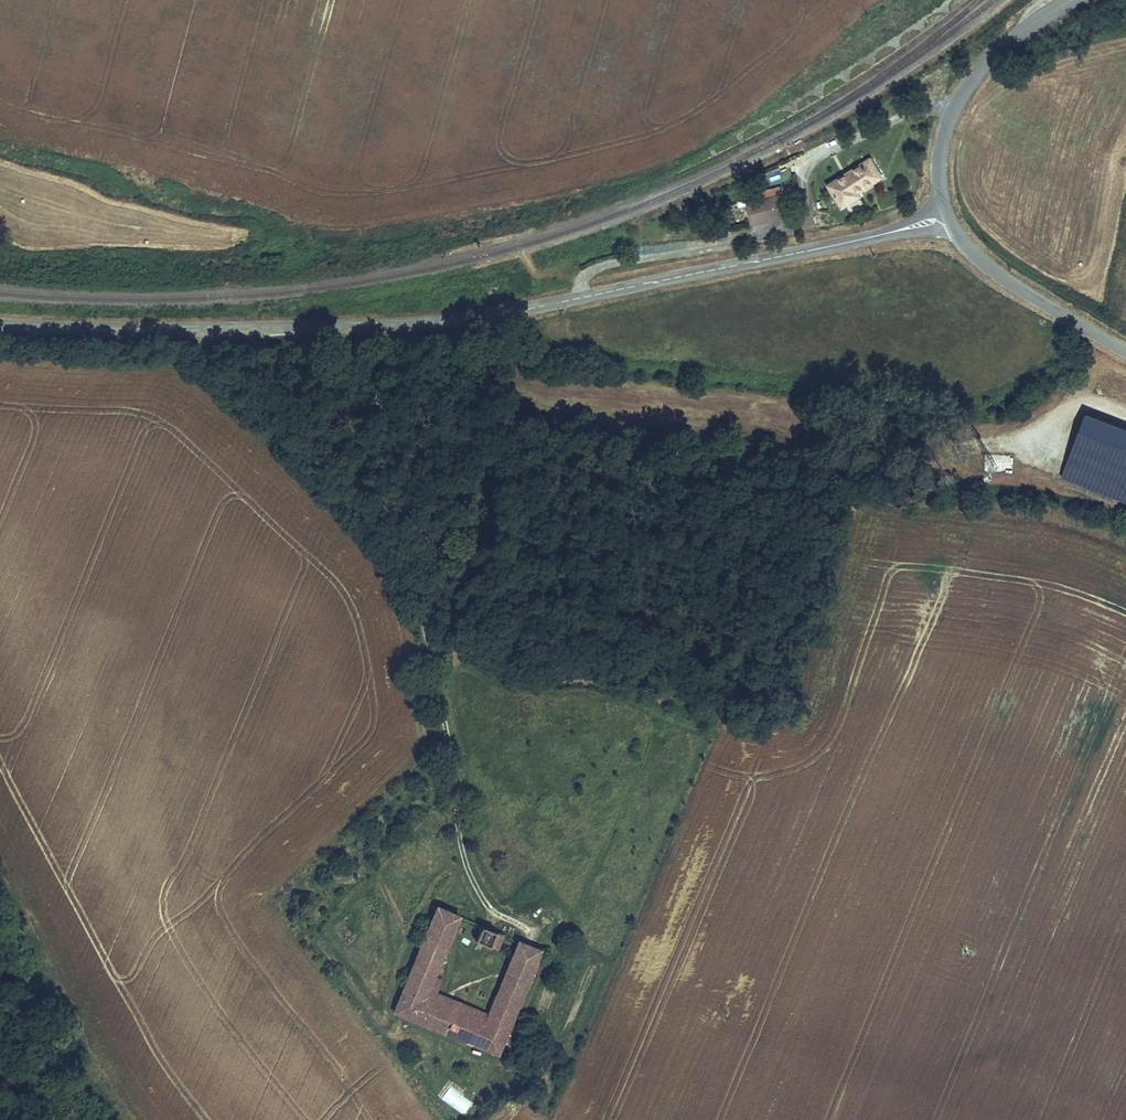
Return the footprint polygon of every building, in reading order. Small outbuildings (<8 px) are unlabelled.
[(871,158),(824,186),(843,215),(865,201),(862,196),(886,181),(871,158)] [(784,202),(747,210),(752,229),(789,221),(784,202)] [(1125,501),(1125,424),(1084,408),(1059,475),(1125,501)] [(985,454),(984,471),(1013,472),(1014,454),(1001,454),(985,454)] [(463,913),(442,904),(397,1007),(501,1053),(547,948),(526,940),(490,1024),(429,997),(463,913)] [(480,939),(491,944),(498,928),(486,923),(480,939)] [(498,928),(491,944),(502,949),(509,932),(498,928)] [(441,1097),(464,1114),(472,1103),(449,1086),(441,1097)]
